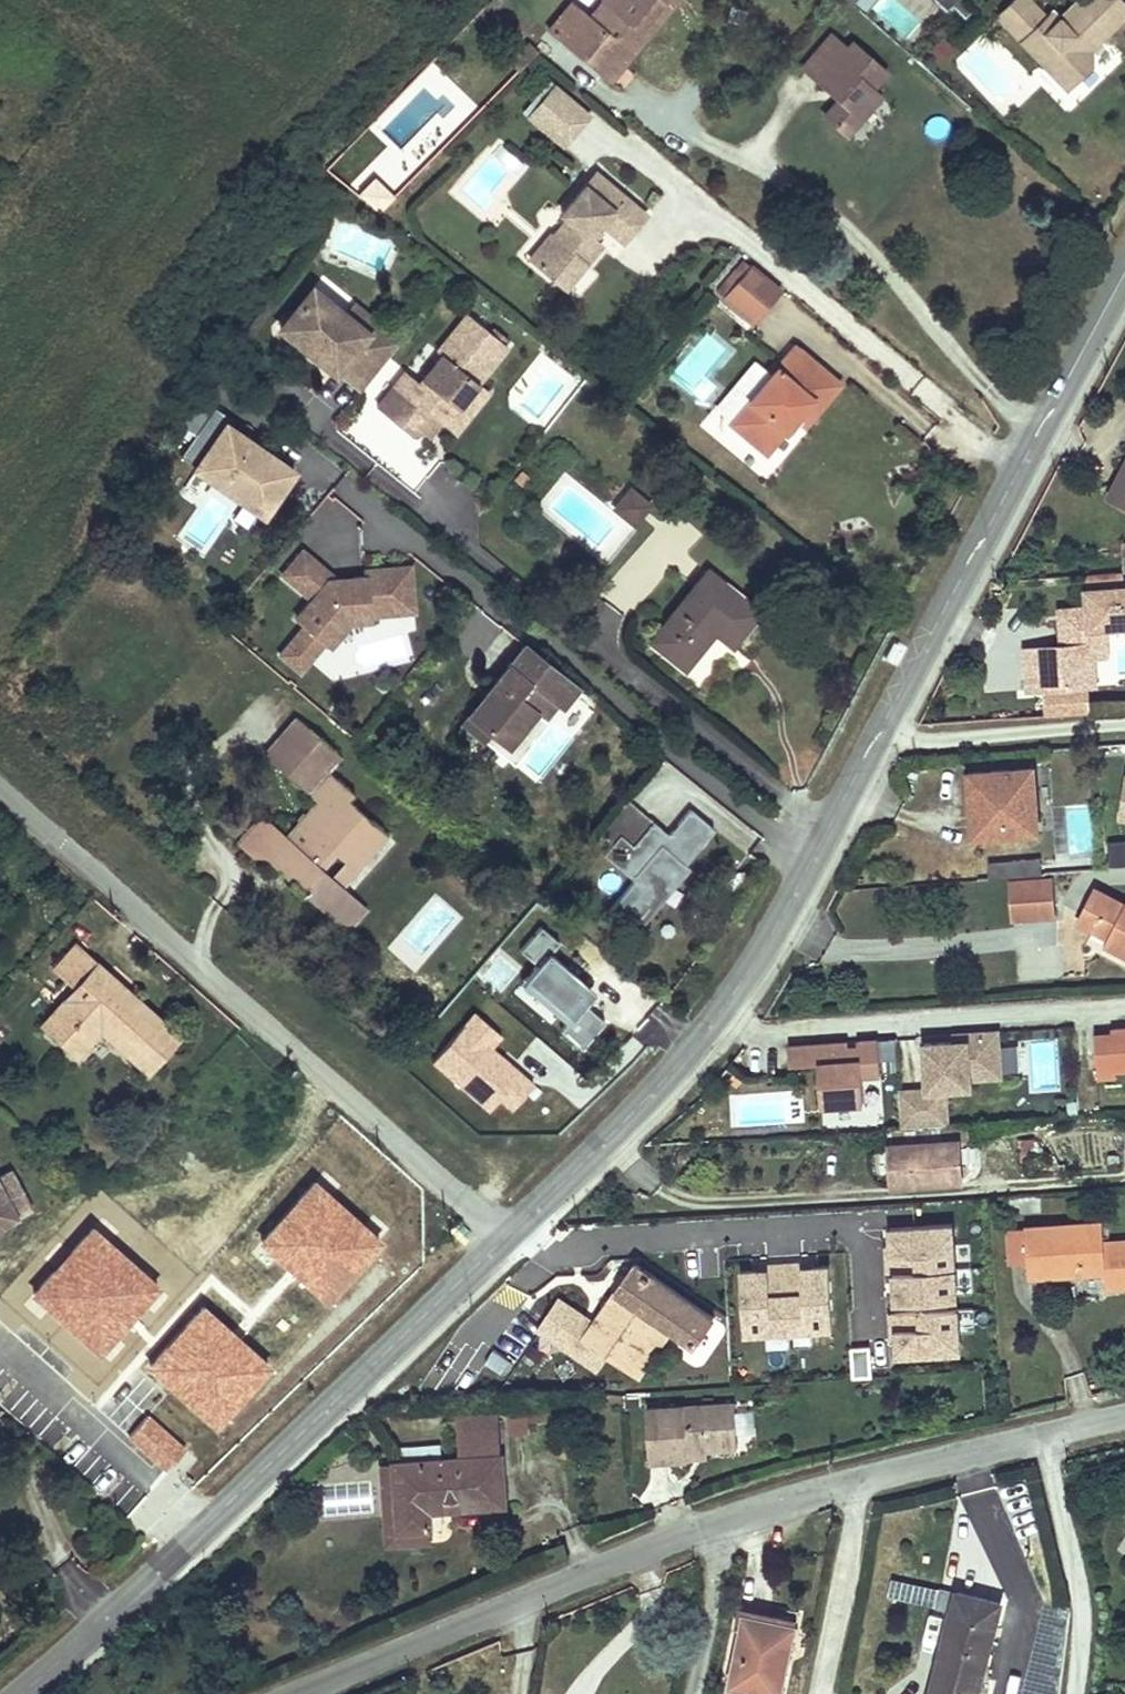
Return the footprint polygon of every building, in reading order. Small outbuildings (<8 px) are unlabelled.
[(587,17),(617,41),(592,69),(610,84),(672,9),(683,0),(667,0),(666,1),(640,31),(603,0),(601,0),(587,17)] [(640,31),(666,1),(667,0),(603,0),(640,31)] [(959,0),(932,0),(945,13),(951,7),(962,20),(971,12),(959,0)] [(990,18),(1011,39),(1021,39),(1026,45),(1026,55),(1038,67),(1044,61),(1069,87),(1087,69),(1088,52),(1101,39),(1124,16),(1124,9),(1116,0),(1073,0),(1054,19),(1043,18),(1025,0),(1009,0),(990,18)] [(571,2),(548,31),(592,69),(617,41),(587,17),(571,2)] [(885,74),(851,45),(845,51),(830,37),(801,69),(827,91),(830,87),(838,94),(839,95),(839,96),(839,97),(839,98),(838,99),(837,101),(822,117),(845,137),(879,99),(870,91),(885,74)] [(1021,39),(1011,39),(1026,55),(1026,45),(1021,39)] [(937,66),(950,54),(940,42),(927,55),(937,66)] [(1044,61),(1038,67),(1062,93),(1069,87),(1044,61)] [(838,94),(830,87),(827,91),(837,101),(838,99),(839,98),(839,97),(839,96),(839,95),(838,94)] [(555,91),(531,122),(569,152),(593,120),(555,91)] [(562,245),(542,270),(559,284),(580,259),(591,268),(606,249),(596,239),(604,229),(625,247),(647,219),(596,177),(562,218),(569,224),(556,240),(562,245)] [(551,237),(532,261),(542,270),(562,245),(556,240),(551,237)] [(580,259),(559,284),(570,294),(591,268),(580,259)] [(778,296),(747,271),(722,301),(753,327),(778,296)] [(327,279),(317,291),(344,313),(354,302),(327,279)] [(343,365),(366,384),(400,342),(377,322),(368,333),(314,289),(281,329),(336,373),(343,365)] [(404,373),(375,408),(406,434),(412,426),(421,433),(429,422),(434,426),(437,422),(454,435),(468,418),(457,409),(477,384),(506,348),(503,345),(506,340),(494,331),(490,335),(466,316),(436,352),(441,356),(418,384),(404,373)] [(795,349),(730,429),(769,460),(805,416),(816,402),(823,408),(828,412),(846,390),(795,349)] [(366,384),(343,365),(336,373),(359,392),(366,384)] [(477,384),(457,409),(468,418),(488,393),(477,384)] [(195,437),(214,410),(199,400),(181,428),(195,437)] [(805,416),(811,422),(823,408),(816,402),(805,416)] [(256,449),(245,441),(227,429),(232,422),(214,410),(195,437),(180,459),(197,470),(219,485),(229,470),(252,486),(242,500),(263,515),(291,473),(256,449)] [(261,443),(249,435),(245,441),(256,449),(261,443)] [(1124,506),(1124,465),(1108,496),(1124,506)] [(242,500),(252,486),(229,470),(219,485),(221,486),(242,500)] [(651,507),(628,489),(609,512),(633,530),(651,507)] [(414,614),(410,568),(364,572),(365,579),(351,580),(352,586),(337,587),(336,582),(328,575),(302,553),(281,579),(310,603),(296,621),(304,628),(280,659),(300,676),(325,646),(330,651),(350,626),(370,624),(370,619),(414,614)] [(707,570),(650,642),(686,671),(715,634),(731,648),(762,615),(707,570)] [(1076,608),(1078,633),(1071,634),(1071,645),(1035,647),(1037,689),(1052,688),(1054,715),(1090,713),(1088,685),(1094,685),(1092,657),(1091,630),(1105,629),(1124,628),(1124,587),(1123,588),(1122,572),(1087,575),(1089,607),(1076,608)] [(1076,608),(1069,609),(1071,634),(1078,633),(1076,608)] [(1091,630),(1092,657),(1107,656),(1105,629),(1091,630)] [(527,647),(470,716),(509,747),(549,698),(559,706),(563,710),(578,690),(527,647)] [(549,698),(509,747),(519,756),(559,706),(549,698)] [(470,716),(462,725),(511,765),(519,756),(509,747),(470,716)] [(264,821),(242,847),(254,858),(268,860),(287,877),(292,871),(298,876),(289,885),(304,898),(308,894),(330,913),(347,893),(311,861),(325,845),(356,872),(387,837),(348,803),(356,795),(326,769),(337,756),(292,718),(278,734),(304,756),(286,776),(316,802),(285,838),(264,821)] [(278,734),(261,754),(286,776),(304,756),(278,734)] [(1034,767),(969,772),(973,837),(1038,832),(1034,767)] [(679,862),(694,843),(699,847),(713,831),(689,811),(667,837),(660,846),(653,840),(660,831),(626,802),(598,835),(611,846),(602,857),(633,883),(613,908),(634,925),(670,882),(675,886),(688,870),(684,866),(679,862)] [(660,846),(667,837),(660,831),(653,840),(660,846)] [(684,866),(699,847),(694,843),(679,862),(684,866)] [(1108,845),(1110,866),(1124,866),(1124,844),(1108,845)] [(1040,874),(1039,858),(1012,860),(1013,876),(1040,874)] [(1013,876),(1012,860),(987,861),(987,877),(1013,876)] [(1049,881),(1004,884),(1007,921),(1051,918),(1049,881)] [(634,925),(613,908),(607,914),(633,936),(675,886),(670,882),(634,925)] [(347,893),(330,913),(351,931),(368,911),(347,893)] [(1095,893),(1079,923),(1093,930),(1102,914),(1109,900),(1095,893)] [(1109,900),(1102,914),(1119,922),(1110,939),(1106,948),(1124,957),(1124,908),(1109,900)] [(1102,914),(1093,930),(1110,939),(1119,922),(1102,914)] [(76,989),(42,1028),(76,1057),(100,1031),(148,1072),(175,1038),(126,993),(119,1000),(104,987),(111,980),(78,948),(57,971),(76,989)] [(126,993),(111,980),(104,987),(119,1000),(126,993)] [(1098,1077),(1117,1076),(1116,1071),(1124,1070),(1124,1028),(1112,1029),(1112,1035),(1094,1036),(1098,1077)] [(898,1094),(901,1126),(944,1123),(941,1090),(968,1088),(967,1081),(1000,1078),(996,1032),(949,1035),(949,1043),(921,1045),(924,1092),(898,1094)] [(875,1042),(792,1047),(793,1069),(821,1068),(823,1112),(858,1110),(856,1077),(877,1076),(875,1042)] [(959,1141),(889,1145),(892,1185),(961,1181),(959,1141)] [(0,1181),(0,1193),(15,1221),(31,1213),(11,1175),(0,1181)] [(15,1221),(0,1193),(0,1229),(15,1221)] [(1027,1261),(1028,1277),(1103,1272),(1105,1288),(1124,1287),(1124,1242),(1104,1243),(1102,1223),(1025,1228),(1027,1261)] [(1027,1261),(1025,1228),(1008,1229),(1010,1262),(1027,1261)] [(951,1231),(885,1235),(894,1364),(960,1359),(951,1231)] [(599,1366),(607,1354),(606,1353),(615,1342),(632,1354),(656,1319),(670,1328),(694,1345),(713,1316),(635,1263),(594,1323),(562,1300),(543,1328),(599,1366)] [(828,1268),(741,1272),(743,1341),(831,1337),(828,1268)] [(615,1342),(606,1353),(607,1354),(638,1374),(670,1328),(656,1319),(632,1354),(615,1342)] [(874,1350),(848,1351),(849,1377),(876,1376),(874,1350)] [(508,1403),(509,1432),(524,1432),(523,1403),(508,1403)] [(733,1403),(645,1409),(650,1462),(687,1459),(686,1453),(706,1451),(736,1449),(735,1431),(733,1412),(733,1403)] [(756,1410),(733,1412),(735,1431),(758,1429),(756,1410)] [(400,1463),(391,1463),(399,1532),(431,1529),(429,1511),(506,1505),(498,1416),(456,1419),(459,1458),(441,1459),(440,1446),(398,1448),(400,1463)] [(687,1459),(705,1458),(706,1451),(686,1453),(687,1459)] [(399,1532),(391,1463),(381,1463),(387,1545),(431,1542),(431,1529),(399,1532)] [(931,1693),(978,1693),(1001,1604),(957,1593),(950,1616),(960,1619),(954,1645),(944,1642),(931,1693)] [(775,1621),(745,1615),(743,1623),(773,1629),(775,1621)] [(950,1616),(944,1642),(954,1645),(960,1619),(950,1616)] [(743,1623),(730,1686),(773,1693),(781,1693),(797,1626),(775,1621),(773,1629),(743,1623)] [(730,1686),(728,1693),(773,1693),(730,1686)]
